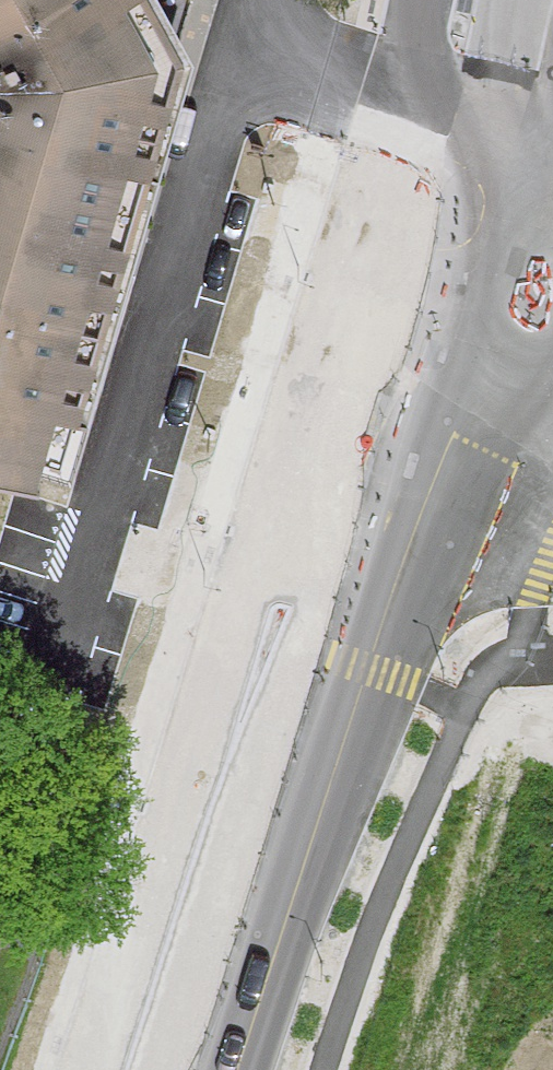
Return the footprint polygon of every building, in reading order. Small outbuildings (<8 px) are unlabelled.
[(3,447),(25,455),(23,480),(78,496),(197,95),(172,88),(163,85),(173,47),(146,0),(0,0),(0,446),(3,447)]
